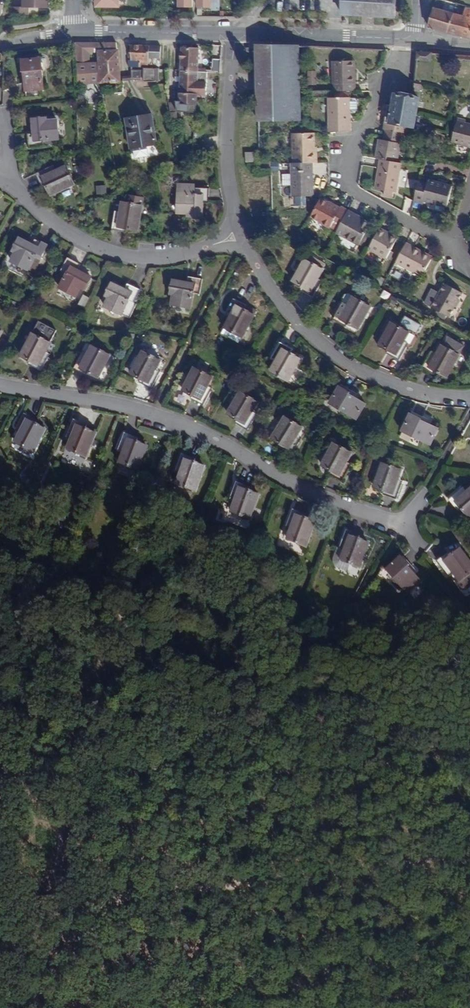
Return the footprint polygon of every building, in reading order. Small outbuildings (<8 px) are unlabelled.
[(42,9),(42,2),(46,2),(46,0),(20,0),(20,9),(10,9),(10,17),(25,17),(25,9),(42,9)] [(195,8),(209,8),(209,0),(195,0),(195,8)] [(342,15),(395,18),(396,0),(343,0),(342,15)] [(434,7),(428,27),(450,33),(469,38),(469,9),(465,8),(463,15),(454,13),(434,7)] [(116,49),(116,45),(116,42),(98,42),(100,76),(100,82),(120,82),(118,50),(116,49)] [(146,66),(148,66),(148,63),(148,45),(139,46),(139,66),(141,66),(146,66)] [(148,45),(148,63),(160,64),(160,46),(148,45)] [(257,45),(259,121),(292,120),(291,46),(257,45)] [(128,66),(139,66),(139,46),(130,46),(130,60),(128,60),(128,66)] [(302,120),(300,46),(291,46),(292,120),(302,120)] [(181,47),(180,69),(197,71),(199,48),(181,47)] [(431,60),(432,52),(418,51),(417,58),(431,60)] [(43,90),(41,58),(22,60),(23,71),(24,71),(26,97),(40,95),(39,90),(43,90)] [(427,81),(431,60),(417,58),(417,59),(417,61),(418,61),(416,79),(427,81)] [(348,70),(348,60),(333,59),(332,89),(351,89),(351,70),(348,70)] [(156,67),(148,66),(146,66),(146,70),(141,70),(141,80),(156,79),(156,67)] [(138,69),(130,69),(131,78),(139,77),(138,69)] [(180,69),(179,81),(187,81),(187,88),(190,88),(190,93),(197,93),(197,71),(180,69)] [(206,71),(197,71),(197,93),(197,96),(198,96),(199,93),(204,94),(206,71)] [(176,101),(169,102),(169,109),(195,111),(196,103),(197,96),(197,93),(190,93),(190,88),(187,88),(187,81),(179,81),(178,103),(176,103),(176,101)] [(386,111),(383,129),(385,130),(401,133),(406,134),(407,126),(413,127),(418,98),(395,94),(393,105),(391,112),(386,111)] [(328,97),(328,131),(349,132),(350,113),(355,113),(357,110),(357,101),(355,98),(349,98),(349,97),(348,97),(334,97),(328,97)] [(152,114),(126,118),(130,148),(133,147),(134,157),(148,155),(147,145),(156,144),(152,114)] [(53,126),(53,116),(34,118),(35,132),(28,133),(29,147),(43,146),(43,140),(58,140),(57,126),(53,126)] [(466,123),(467,120),(458,118),(452,142),(469,147),(469,124),(466,123)] [(378,139),(374,158),(375,158),(380,159),(396,162),(401,133),(385,130),(383,140),(378,139)] [(313,132),(292,132),(292,162),(311,162),(315,162),(315,154),(313,154),(313,132)] [(256,152),(247,152),(247,161),(256,161),(256,152)] [(380,159),(374,189),(384,191),(382,196),(391,198),(392,193),(395,193),(401,163),(396,162),(380,159)] [(292,162),(290,162),(290,195),(311,195),(311,162),(292,162)] [(313,173),(327,173),(327,162),(313,162),(313,173)] [(67,167),(57,172),(54,174),(50,167),(36,174),(43,186),(45,185),(50,194),(74,182),(67,167)] [(420,178),(414,199),(424,201),(425,199),(448,204),(453,183),(430,177),(429,180),(420,178)] [(194,184),(180,184),(179,213),(189,213),(189,217),(203,217),(203,202),(208,202),(208,188),(194,188),(194,184)] [(105,186),(96,190),(99,197),(108,193),(105,186)] [(122,215),(115,214),(112,229),(126,231),(126,228),(137,230),(142,204),(144,196),(130,194),(128,202),(125,201),(122,212),(122,215)] [(332,206),(320,199),(311,217),(330,228),(331,227),(338,230),(348,211),(341,207),(340,209),(333,205),(332,206)] [(270,207),(261,208),(262,220),(271,220),(270,207)] [(356,215),(348,211),(338,230),(336,233),(358,246),(370,225),(355,217),(356,215)] [(380,228),(368,249),(385,258),(397,238),(380,228)] [(32,243),(19,237),(13,249),(16,251),(11,260),(28,269),(35,255),(41,258),(48,245),(35,239),(32,243)] [(395,263),(421,277),(430,260),(420,254),(422,251),(406,243),(395,263)] [(430,260),(432,257),(422,251),(420,254),(430,260)] [(80,264),(67,257),(61,270),(67,273),(60,286),(76,295),(80,286),(84,288),(90,276),(77,269),(80,264)] [(312,297),(320,283),(315,280),(316,277),(322,267),(306,258),(293,281),(302,287),(300,290),(312,297)] [(186,282),(172,279),(170,293),(173,294),(171,304),(190,307),(193,292),(199,293),(202,278),(188,275),(186,282)] [(140,289),(127,283),(124,287),(111,281),(105,294),(108,295),(104,304),(129,316),(135,304),(133,302),(140,289)] [(462,293),(445,283),(431,306),(449,316),(462,293)] [(344,302),(342,306),(334,319),(347,326),(348,323),(358,328),(371,305),(355,296),(349,293),(346,293),(343,299),(344,302)] [(256,310),(233,298),(226,312),(233,316),(223,334),(239,342),(256,310)] [(399,360),(407,346),(400,343),(402,340),(408,330),(407,329),(409,327),(415,331),(420,323),(404,314),(399,325),(391,321),(378,343),(389,349),(387,353),(399,360)] [(33,332),(20,355),(30,360),(28,363),(41,370),(48,356),(43,354),(45,350),(56,329),(54,328),(39,320),(33,332)] [(449,335),(439,354),(437,357),(430,353),(423,367),(435,374),(437,371),(447,376),(465,344),(449,335)] [(280,342),(272,355),(279,358),(277,361),(272,371),(287,380),(300,357),(291,351),(292,349),(280,342)] [(87,358),(81,354),(73,368),(86,375),(88,371),(98,377),(110,353),(94,345),(88,355),(87,358)] [(151,389),(159,374),(151,371),(153,367),(158,358),(143,349),(130,373),(140,378),(138,382),(151,389)] [(203,404),(210,391),(204,387),(206,384),(211,375),(195,366),(183,389),(192,395),(191,398),(203,404)] [(350,392),(339,385),(329,401),(356,418),(365,403),(349,393),(350,392)] [(247,429),(255,415),(249,412),(251,408),(256,399),(241,391),(228,413),(237,418),(235,421),(247,429)] [(24,413),(17,427),(23,430),(21,433),(16,443),(31,451),(43,428),(34,423),(36,420),(24,413)] [(421,418),(410,413),(402,429),(430,443),(437,428),(420,419),(421,418)] [(291,454),(300,441),(293,437),(295,434),(301,424),(286,415),(272,437),(281,443),(279,447),(291,454)] [(74,419),(68,433),(75,436),(74,439),(69,450),(85,457),(96,432),(86,428),(87,425),(74,419)] [(125,433),(119,447),(126,450),(125,453),(121,463),(137,470),(147,445),(137,441),(138,438),(125,433)] [(341,480),(349,466),(342,463),(344,459),(349,450),(333,442),(321,465),(331,470),(329,473),(341,480)] [(182,453),(176,469),(183,471),(182,475),(178,484),(195,491),(205,466),(194,462),(195,459),(182,453)] [(395,498),(400,484),(394,482),(395,478),(399,467),(382,461),(374,486),(383,490),(382,493),(395,498)] [(236,482),(231,497),(238,499),(237,502),(233,513),(250,519),(259,493),(248,490),(249,486),(236,482)] [(469,493),(466,495),(461,489),(449,499),(458,510),(461,508),(467,516),(469,514),(469,492),(469,493)] [(293,509),(287,523),(294,526),(293,529),(289,540),(305,546),(315,522),(305,518),(306,514),(293,509)] [(346,530),(340,544),(347,547),(346,550),(345,550),(341,560),(348,563),(358,567),(368,543),(358,539),(360,535),(346,530)] [(345,570),(348,563),(341,560),(345,550),(338,547),(334,557),(334,561),(335,565),(336,566),(345,570)] [(446,573),(452,568),(454,571),(461,580),(469,573),(469,562),(459,548),(451,555),(448,552),(437,561),(446,573)] [(408,565),(401,557),(387,570),(393,577),(394,577),(407,592),(419,581),(406,567),(408,565)]
